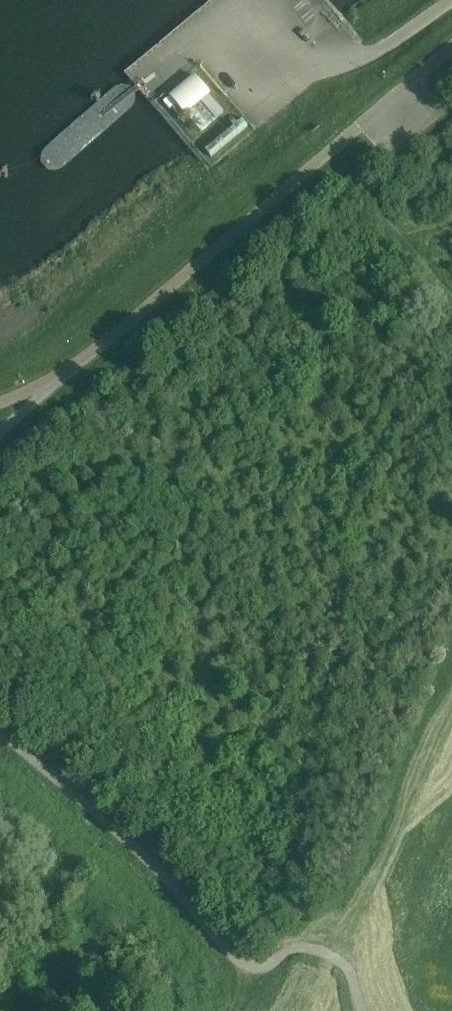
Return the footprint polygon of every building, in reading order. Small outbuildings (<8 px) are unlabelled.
[(195,75),(171,96),(202,132),(224,113),(208,95),(210,93),(195,75)] [(242,118),(205,149),(211,157),(249,126),(242,118)]
